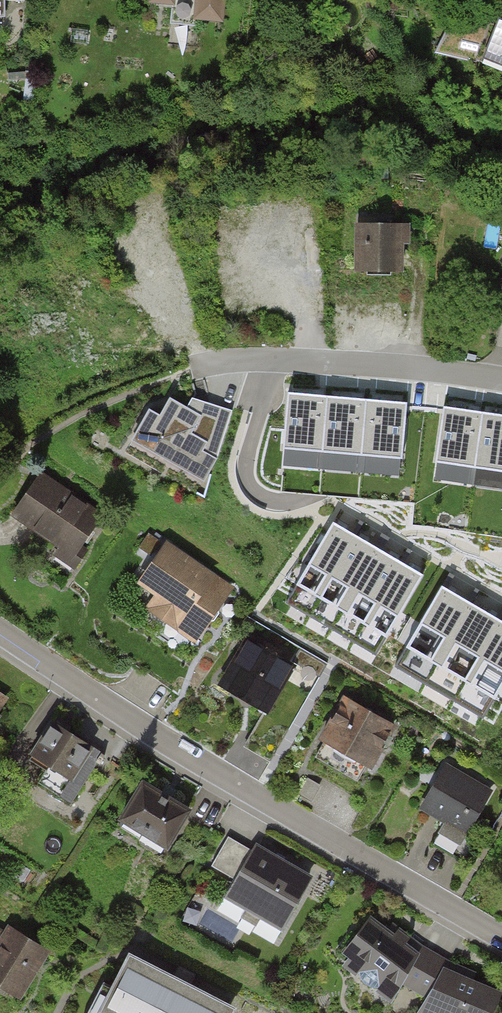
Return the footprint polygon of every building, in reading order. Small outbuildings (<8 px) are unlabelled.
[(5,22),(5,4),(26,4),(26,0),(0,0),(0,22),(5,22)] [(227,0),(149,0),(148,8),(171,10),(170,26),(195,29),(196,25),(224,27),(227,0)] [(501,72),(501,24),(495,21),(493,26),(451,17),(435,55),(476,63),(501,72)] [(90,45),(90,32),(71,31),(71,44),(90,45)] [(354,228),(354,277),(404,277),(404,250),(410,250),(410,227),(354,228)] [(410,399),(295,385),(288,441),(403,455),(410,399)] [(131,446),(204,488),(217,463),(233,413),(192,401),(187,411),(170,402),(160,420),(149,414),(131,446)] [(447,405),(438,461),(501,471),(501,414),(447,405)] [(76,559),(103,520),(43,478),(13,520),(57,550),(52,557),(75,574),(82,563),(76,559)] [(330,526),(287,605),(381,656),(424,577),(330,526)] [(162,544),(149,535),(138,550),(151,559),(162,544)] [(195,646),(234,590),(168,543),(136,588),(153,600),(145,611),(195,646)] [(401,666),(496,717),(501,706),(501,618),(444,587),(401,666)] [(217,691),(267,720),(295,669),(245,641),(217,691)] [(318,747),(372,777),(398,731),(344,701),(318,747)] [(101,758),(47,722),(26,754),(57,775),(46,792),(68,807),(101,758)] [(432,848),(463,865),(477,841),(469,836),(493,793),(445,767),(419,815),(443,828),(432,848)] [(138,783),(114,822),(164,852),(188,813),(138,783)] [(226,901),(281,932),(312,877),(257,846),(253,854),(230,841),(213,872),(235,885),(226,901)] [(438,966),(417,953),(371,919),(338,964),(393,1000),(402,986),(424,999),(420,1009),(428,1012),(488,1012),(497,992),(438,966)] [(45,950),(0,925),(0,990),(17,1000),(45,950)] [(121,950),(88,1012),(221,1012),(226,1004),(121,950)]
